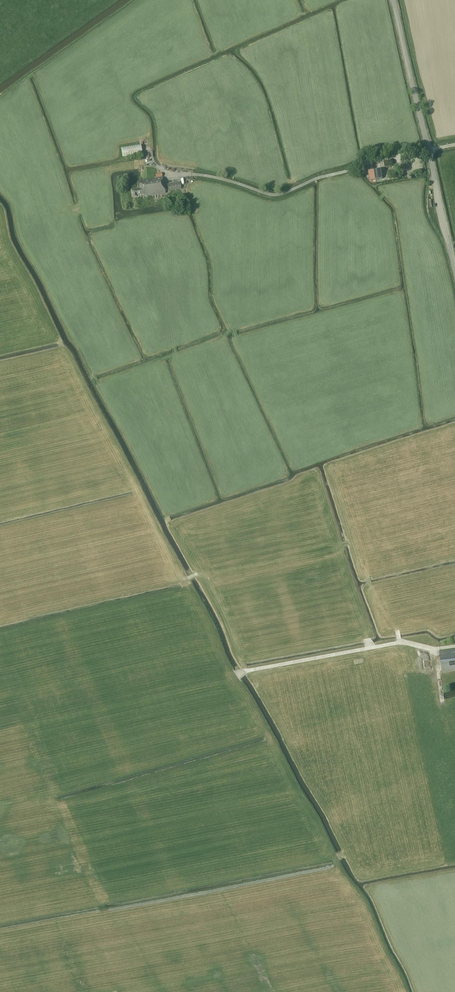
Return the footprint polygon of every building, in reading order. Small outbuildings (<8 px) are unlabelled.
[(142,153),(141,144),(121,148),(123,156),(142,153)] [(374,170),(368,171),(368,172),(369,176),(370,176),(371,180),(375,179),(375,180),(376,179),(376,180),(383,179),(381,170),(374,171),(374,170)] [(165,193),(162,173),(156,174),(157,178),(138,182),(139,189),(131,190),(132,197),(137,197),(137,196),(143,195),(143,196),(146,195),(146,197),(165,193)] [(181,189),(180,182),(167,184),(168,192),(181,189)] [(454,670),(454,649),(439,651),(442,672),(454,670)]
